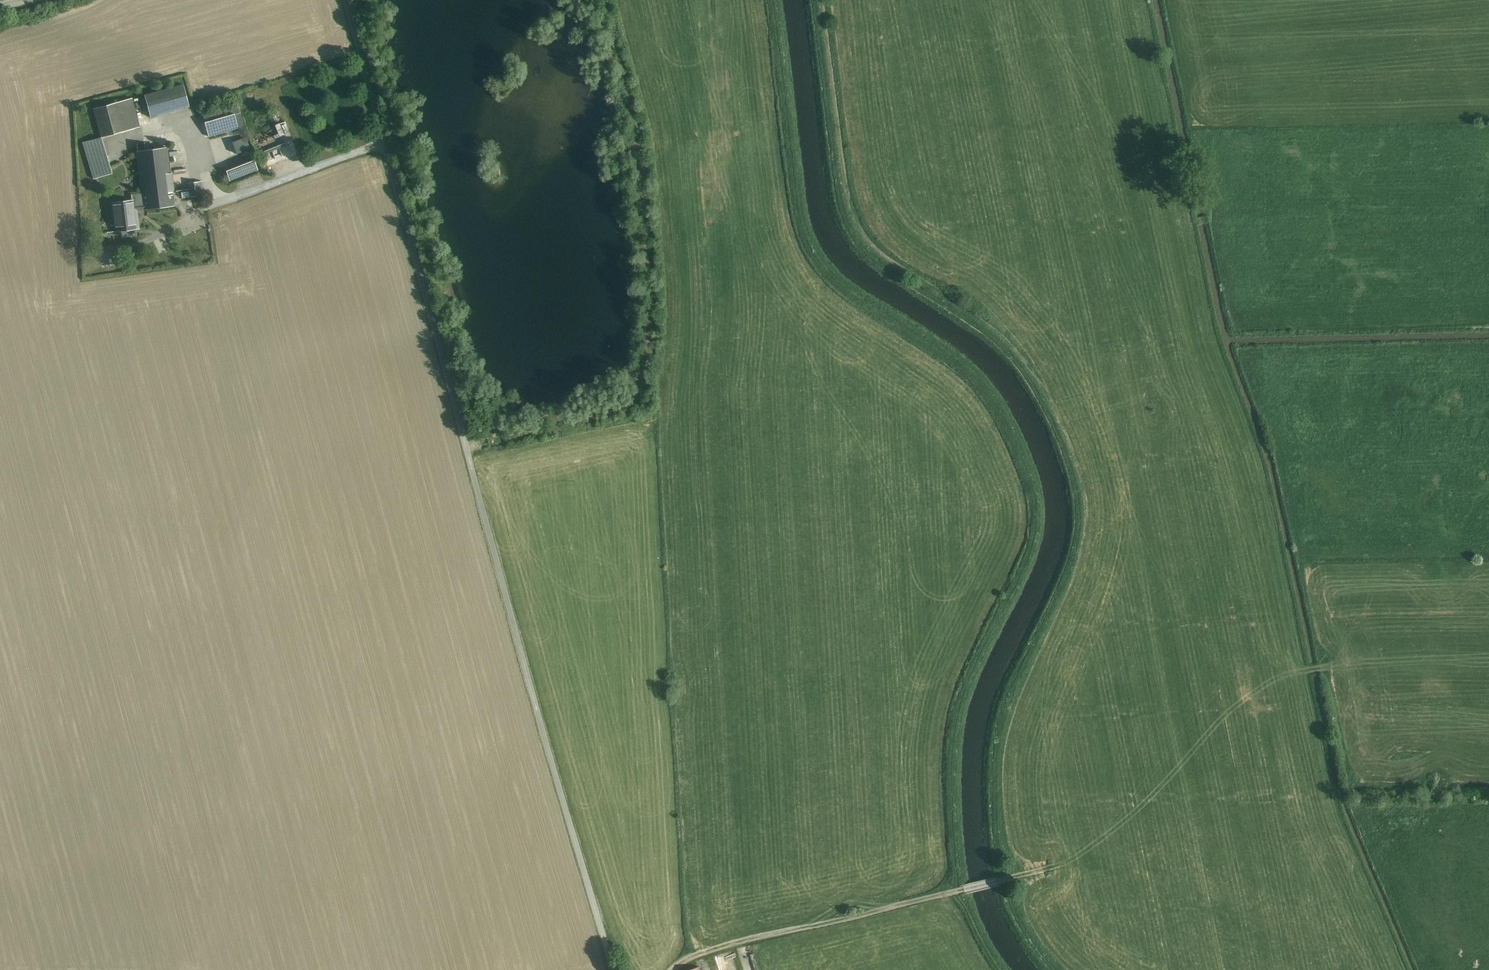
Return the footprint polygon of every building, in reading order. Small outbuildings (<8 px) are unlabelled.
[(183,84),(145,95),(151,117),(189,107),(183,84)] [(132,99),(118,102),(126,131),(139,127),(132,99)] [(118,102),(94,109),(93,109),(101,137),(101,138),(126,131),(118,102)] [(234,114),(205,122),(209,137),(238,129),(234,114)] [(291,151),(288,141),(284,142),(283,136),(264,141),(267,154),(282,150),(283,154),(291,151)] [(101,137),(83,143),(94,179),(112,173),(110,167),(101,138),(101,137)] [(246,137),(233,142),(237,154),(250,149),(246,137)] [(167,148),(136,152),(141,194),(142,194),(143,205),(144,210),(174,206),(167,148)] [(258,171),(254,160),(226,171),(230,181),(258,171)] [(201,182),(189,183),(191,197),(203,195),(201,182)] [(132,200),(112,203),(114,219),(115,231),(116,231),(136,229),(133,206),(143,205),(142,194),(141,194),(131,195),(132,200)]
